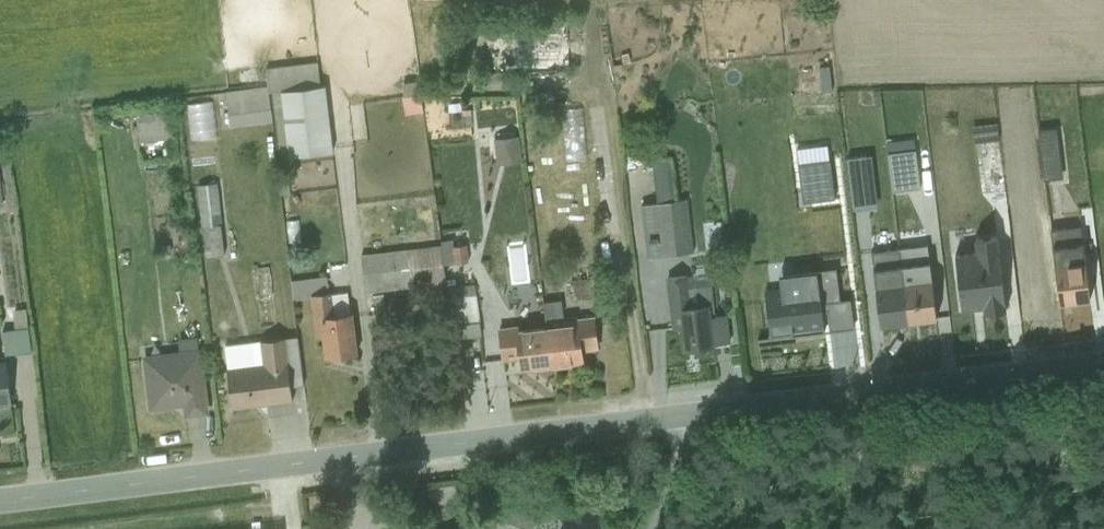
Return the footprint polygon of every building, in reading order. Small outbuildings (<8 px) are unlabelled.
[(425,28),(425,82),(576,82),(576,29),(425,28)] [(279,92),(285,160),(328,157),(322,88),(279,92)] [(221,102),(222,121),(263,120),(263,100),(221,102)] [(204,135),(204,103),(175,103),(175,135),(204,135)] [(130,112),(133,142),(170,139),(167,108),(130,112)] [(478,135),(483,161),(508,156),(503,130),(478,135)] [(873,157),(878,194),(899,192),(895,155),(873,157)] [(658,160),(640,162),(642,195),(660,194),(658,160)] [(197,182),(205,249),(225,247),(218,180),(197,182)] [(633,211),(642,262),(686,254),(677,203),(633,211)] [(1091,233),(1103,231),(1103,217),(1089,219),(1091,233)] [(1103,296),(1103,243),(1081,246),(1087,299),(1103,296)] [(369,254),(373,284),(434,277),(431,247),(369,254)] [(931,321),(974,315),(967,259),(944,262),(946,279),(926,282),(931,321)] [(556,272),(557,296),(585,295),(583,270),(556,272)] [(816,272),(818,307),(839,306),(837,271),(816,272)] [(667,348),(725,342),(722,313),(712,314),(709,281),(687,283),(686,272),(660,275),(667,348)] [(303,276),(279,277),(280,292),(304,291),(303,276)] [(751,335),(816,330),(812,284),(747,290),(751,335)] [(314,357),(352,353),(347,311),(328,313),(326,292),(308,294),(314,357)] [(443,297),(443,329),(475,328),(475,296),(443,297)] [(897,301),(881,302),(883,326),(899,324),(897,301)] [(591,315),(536,323),(542,366),(578,361),(577,351),(596,348),(591,315)] [(499,372),(542,366),(536,323),(492,330),(499,372)] [(27,349),(26,331),(0,331),(0,350),(27,349)] [(225,410),(289,403),(281,338),(253,341),(255,366),(221,369),(225,410)] [(179,415),(206,411),(197,348),(135,356),(142,408),(178,404),(179,415)] [(24,408),(18,362),(0,364),(0,410),(24,408)]
